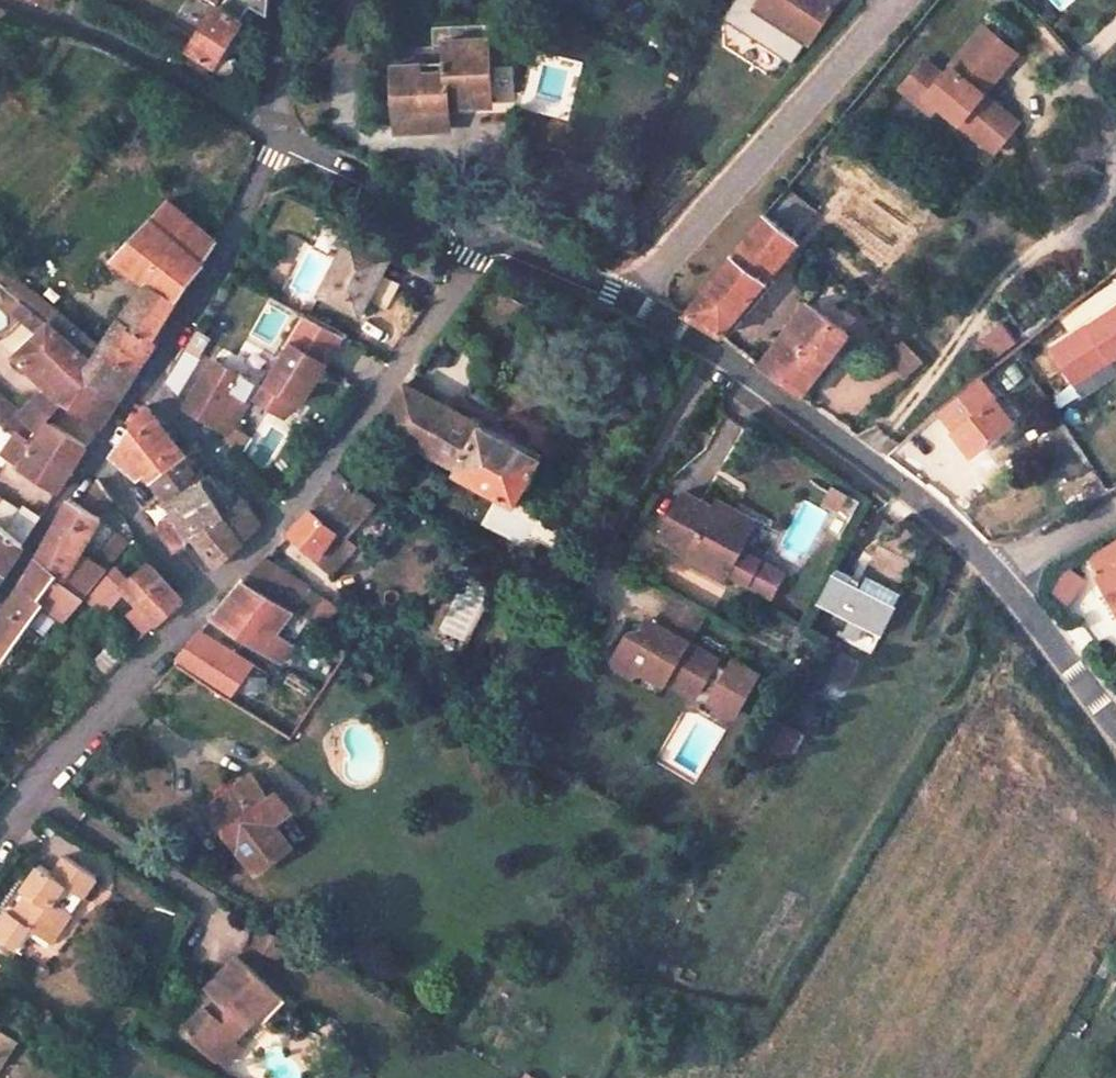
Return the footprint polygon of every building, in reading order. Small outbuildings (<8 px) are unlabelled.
[(751,13),(783,33),(789,23),(813,39),(839,0),(760,0),(751,13)] [(1060,13),(1076,0),(1050,0),(1060,13)] [(243,23),(217,5),(189,48),(215,65),(243,23)] [(813,39),(789,23),(783,33),(807,49),(813,39)] [(899,88),(920,104),(927,96),(937,104),(958,121),(965,114),(1000,143),(1018,122),(982,93),(1015,52),(983,25),(942,75),(923,59),(899,88)] [(445,61),(392,64),(394,98),(396,129),(448,126),(447,104),(491,101),(487,38),(444,40),(445,61)] [(215,65),(189,48),(182,59),(208,76),(215,65)] [(927,96),(920,104),(930,112),(937,104),(927,96)] [(965,114),(958,121),(994,151),(1000,143),(965,114)] [(213,240),(166,199),(150,218),(201,263),(216,241),(213,240)] [(787,233),(765,214),(684,314),(720,335),(799,242),(787,233)] [(201,263),(150,218),(113,257),(123,264),(145,281),(154,289),(173,303),(201,263)] [(807,232),(795,223),(787,233),(799,242),(807,232)] [(349,238),(317,295),(357,316),(366,299),(385,309),(389,301),(398,284),(379,274),(388,259),(349,238)] [(123,264),(113,257),(108,262),(118,271),(123,264)] [(0,268),(0,283),(1,284),(9,274),(0,268)] [(53,307),(16,278),(7,289),(25,304),(48,323),(54,317),(49,312),(53,307)] [(154,289),(145,281),(120,320),(129,326),(154,289)] [(120,320),(101,348),(58,312),(54,317),(48,323),(92,361),(98,365),(106,353),(134,374),(135,372),(154,344),(154,335),(173,303),(154,289),(129,326),(120,320)] [(821,314),(807,303),(760,364),(801,394),(834,351),(847,334),(821,314)] [(16,315),(38,332),(48,323),(25,304),(16,315)] [(851,321),(828,304),(821,314),(844,331),(851,321)] [(1050,349),(1073,382),(1115,353),(1115,305),(1050,349)] [(58,312),(53,307),(49,312),(54,317),(58,312)] [(262,385),(255,396),(286,414),(294,399),(300,403),(321,368),(341,334),(306,314),(262,385)] [(996,361),(1020,341),(1004,322),(980,341),(996,361)] [(62,399),(73,409),(90,385),(89,377),(98,365),(92,361),(48,323),(38,332),(15,356),(47,385),(62,399)] [(923,362),(902,341),(886,357),(906,377),(923,362)] [(839,355),(834,351),(830,357),(835,361),(839,355)] [(134,374),(106,353),(98,365),(89,377),(90,385),(92,382),(117,399),(134,374)] [(262,385),(218,358),(188,409),(194,412),(231,436),(236,428),(255,396),(262,385)] [(180,372),(173,367),(165,381),(170,387),(180,372)] [(984,372),(944,403),(973,454),(1014,422),(984,372)] [(117,399),(92,382),(90,385),(73,409),(99,426),(117,399)] [(479,426),(405,384),(382,415),(409,431),(404,440),(516,502),(540,457),(480,423),(479,426)] [(47,385),(21,412),(6,399),(0,406),(0,418),(26,440),(28,441),(39,428),(62,399),(47,385)] [(182,454),(145,407),(112,455),(138,478),(147,472),(153,480),(184,457),(182,454)] [(85,447),(50,423),(34,447),(31,444),(28,441),(26,440),(12,460),(58,491),(85,447)] [(236,428),(231,436),(228,440),(244,449),(251,437),(236,428)] [(191,466),(184,457),(153,480),(164,494),(167,500),(200,479),(191,466)] [(207,475),(196,461),(191,466),(200,479),(207,475)] [(307,514),(290,531),(317,556),(313,562),(332,577),(355,549),(344,540),(373,503),(339,473),(317,502),(312,509),(307,514)] [(231,509),(207,475),(200,479),(224,514),(231,509)] [(224,514),(200,479),(167,500),(164,494),(143,509),(173,550),(192,536),(194,538),(224,514)] [(51,532),(50,535),(80,553),(102,517),(101,515),(111,501),(98,482),(83,505),(70,498),(52,529),(51,532)] [(832,483),(824,498),(840,506),(848,492),(832,483)] [(861,499),(848,492),(840,506),(827,530),(841,537),(861,499)] [(714,509),(684,493),(660,537),(690,552),(727,573),(770,596),(783,573),(739,549),(750,528),(714,509)] [(0,499),(0,525),(9,532),(22,513),(0,499)] [(260,523),(245,499),(231,509),(224,514),(194,538),(215,567),(242,542),(260,523)] [(754,521),(718,502),(714,509),(750,528),(754,521)] [(40,519),(25,509),(22,513),(9,532),(15,537),(23,544),(40,519)] [(15,537),(9,532),(0,525),(0,557),(15,537)] [(134,538),(127,527),(120,536),(130,543),(134,538)] [(37,557),(56,575),(63,580),(80,553),(50,535),(37,557)] [(120,536),(119,535),(95,563),(106,571),(130,543),(120,536)] [(15,537),(0,557),(0,579),(23,544),(15,537)] [(1082,562),(1113,624),(1115,623),(1115,545),(1082,562)] [(727,573),(690,552),(686,560),(723,580),(727,573)] [(43,604),(45,606),(63,619),(85,597),(106,571),(95,563),(80,553),(63,580),(56,575),(38,599),(44,603),(43,604)] [(37,557),(21,584),(0,614),(0,662),(43,604),(44,603),(38,599),(56,575),(37,557)] [(310,588),(264,559),(242,581),(292,611),(310,588)] [(183,599),(149,562),(129,580),(122,586),(125,589),(139,604),(145,612),(156,623),(183,599)] [(129,580),(116,567),(90,598),(102,613),(125,589),(122,586),(129,580)] [(853,575),(836,567),(833,574),(849,583),(853,575)] [(1065,571),(1040,599),(1058,615),(1074,597),(1082,587),(1065,571)] [(849,583),(833,574),(819,602),(851,618),(843,634),(858,641),(866,626),(881,635),(895,607),(849,583)] [(292,611),(242,581),(213,617),(280,661),(292,645),(275,635),(292,611)] [(339,607),(310,588),(292,611),(323,630),(339,607)] [(705,614),(675,597),(658,627),(652,637),(641,631),(629,635),(611,666),(633,678),(644,672),(653,666),(668,674),(664,680),(695,697),(700,688),(714,664),(717,660),(688,643),(705,614)] [(145,612),(139,604),(134,609),(140,616),(145,612)] [(156,623),(145,612),(140,616),(134,609),(129,613),(146,633),(156,623)] [(227,627),(213,617),(208,623),(223,633),(227,627)] [(658,627),(647,620),(641,631),(652,637),(658,627)] [(357,634),(343,625),(334,636),(348,644),(357,634)] [(229,650),(201,631),(200,634),(198,633),(178,658),(179,659),(208,678),(229,650)] [(36,649),(24,640),(17,649),(30,657),(36,649)] [(300,650),(292,645),(280,661),(289,667),(300,650)] [(124,656),(115,646),(96,666),(106,676),(124,656)] [(253,665),(229,650),(208,678),(231,695),(253,665)] [(714,664),(700,688),(714,695),(710,702),(734,715),(757,675),(733,661),(727,671),(714,664)] [(812,665),(805,661),(801,668),(808,672),(812,665)] [(668,674),(653,666),(644,672),(662,685),(664,680),(668,674)] [(772,748),(784,724),(772,718),(759,742),(772,748)] [(802,732),(787,724),(779,739),(794,746),(802,732)] [(261,784),(253,773),(207,806),(255,873),(291,848),(274,824),(292,812),(276,790),(274,792),(269,796),(261,784)] [(274,792),(266,780),(261,784),(269,796),(274,792)] [(66,856),(53,874),(40,864),(23,889),(29,893),(13,915),(8,911),(0,922),(0,940),(13,949),(29,927),(51,943),(73,913),(55,899),(57,897),(65,884),(82,896),(96,876),(66,856)] [(282,940),(263,929),(255,943),(273,954),(282,940)] [(1110,955),(1100,974),(1111,980),(1115,972),(1115,959),(1110,955)] [(277,994),(237,956),(209,985),(217,993),(223,999),(213,1010),(207,1004),(184,1029),(216,1060),(221,1055),(234,1040),(261,1012),(277,994)] [(223,999),(217,993),(207,1004),(213,1010),(223,999)] [(283,1001),(277,994),(261,1012),(268,1018),(283,1001)] [(0,1030),(0,1063),(1,1064),(16,1041),(0,1030)] [(670,1036),(664,1032),(656,1048),(662,1051),(670,1036)] [(243,1049),(234,1040),(221,1055),(230,1064),(243,1049)]
